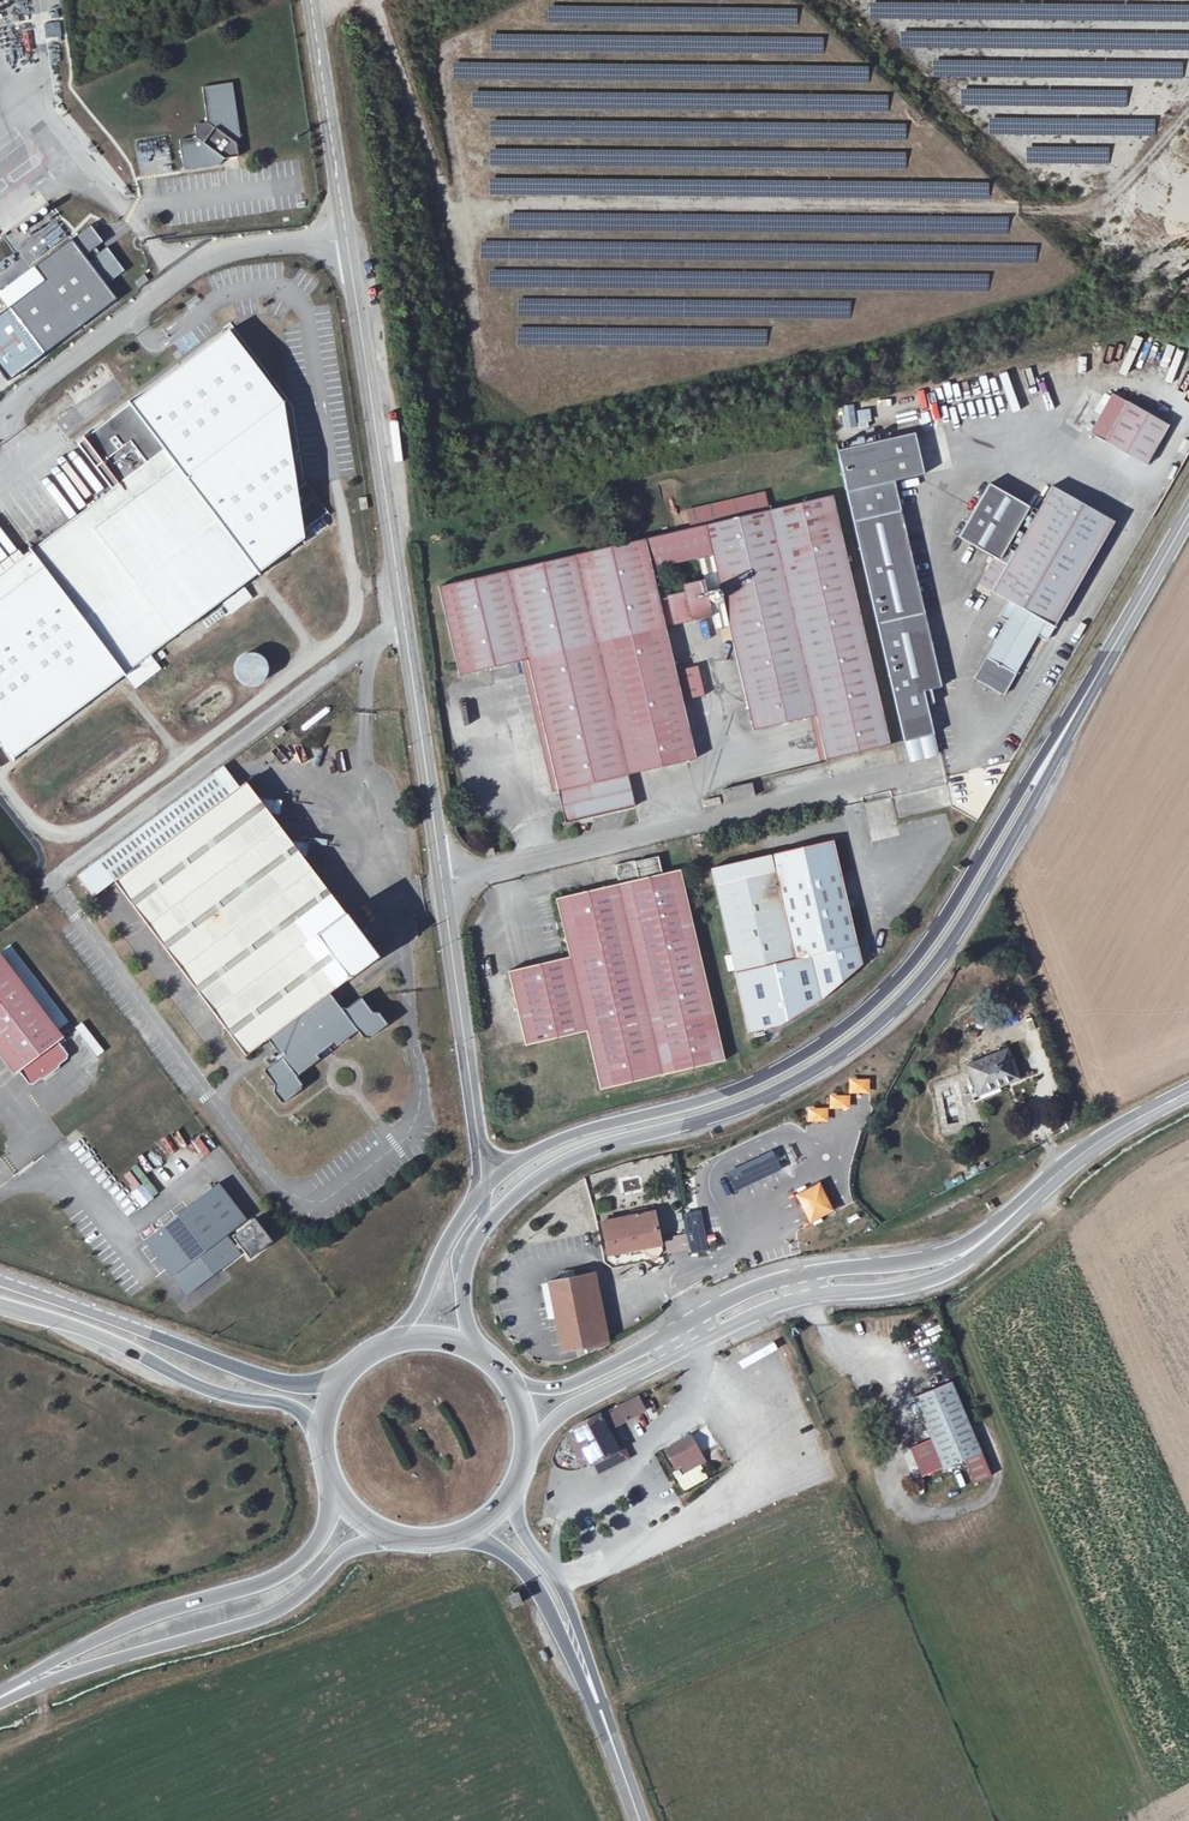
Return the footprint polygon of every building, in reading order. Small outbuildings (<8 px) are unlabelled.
[(1175,61),(1174,77),(1183,77),(1183,61),(1175,61)] [(232,89),(203,93),(208,129),(196,130),(199,147),(181,148),(185,177),(221,172),(226,162),(236,160),(233,149),(240,143),(232,89)] [(4,307),(39,354),(113,296),(68,238),(30,265),(41,281),(4,307)] [(2,761),(298,542),(278,405),(220,330),(74,442),(107,490),(0,568),(0,758),(2,761)] [(1096,440),(1139,465),(1162,424),(1120,401),(1096,440)] [(844,428),(855,427),(854,405),(842,406),(844,428)] [(900,741),(930,735),(921,689),(939,686),(895,479),(925,473),(917,437),(840,456),(900,741)] [(968,690),(999,708),(1040,635),(1050,641),(1117,522),(1055,487),(1041,511),(993,484),(963,537),(998,557),(981,586),(1012,604),(1004,618),(1009,620),(968,690)] [(815,497),(436,594),(459,685),(528,668),(567,829),(639,811),(631,780),(693,765),(654,588),(682,581),(691,619),(718,613),(747,733),(808,717),(818,761),(877,746),(815,497)] [(223,604),(231,614),(251,599),(244,589),(223,604)] [(268,683),(266,655),(237,657),(239,685),(268,683)] [(690,698),(703,696),(699,667),(686,669),(690,698)] [(297,728),(302,734),(309,730),(304,723),(297,728)] [(930,735),(900,741),(904,759),(934,752),(930,735)] [(288,736),(273,746),(280,756),(294,745),(288,736)] [(227,796),(236,789),(222,769),(213,775),(227,796)] [(242,785),(236,789),(227,796),(213,775),(74,879),(89,899),(113,881),(239,1053),(263,1036),(277,1055),(259,1068),(269,1083),(268,1091),(277,1103),(298,1088),(300,1079),(295,1070),(379,1010),(384,1017),(393,1017),(411,1005),(401,993),(391,994),(381,979),(363,992),(350,972),(369,959),(294,857),(303,859),(305,845),(283,843),(264,815),(275,817),(277,803),(252,799),(242,785)] [(752,804),(748,790),(719,796),(723,812),(752,804)] [(703,816),(718,812),(716,803),(701,806),(703,816)] [(493,848),(483,850),(485,858),(495,855),(493,848)] [(769,863),(794,966),(855,953),(831,849),(769,863)] [(722,1063),(677,871),(658,876),(655,857),(631,863),(630,861),(611,866),(615,886),(554,900),(567,956),(506,970),(524,1048),(585,1035),(598,1092),(722,1063)] [(0,956),(0,1060),(13,1077),(17,1075),(27,1088),(31,1089),(46,1077),(49,1077),(63,1066),(64,1063),(72,1057),(72,1053),(62,1040),(67,1036),(2,954),(0,956)] [(97,1056),(103,1051),(82,1022),(75,1027),(97,1056)] [(971,1102),(999,1089),(998,1084),(1015,1076),(1004,1047),(979,1058),(981,1063),(966,1068),(972,1082),(965,1085),(971,1102)] [(806,1106),(806,1122),(828,1122),(828,1110),(850,1110),(850,1094),(869,1094),(870,1079),(848,1079),(848,1095),(826,1094),(826,1106),(806,1106)] [(734,1193),(782,1172),(773,1152),(725,1172),(734,1193)] [(147,1202),(157,1193),(147,1180),(136,1188),(147,1202)] [(806,1224),(833,1214),(822,1183),(795,1192),(806,1224)] [(140,1245),(185,1304),(242,1260),(239,1256),(243,1254),(248,1261),(272,1243),(254,1221),(232,1239),(238,1246),(234,1249),(226,1239),(244,1224),(216,1187),(140,1245)] [(683,1213),(686,1236),(665,1238),(667,1255),(705,1250),(700,1211),(683,1213)] [(602,1225),(609,1257),(644,1250),(645,1256),(649,1260),(660,1257),(662,1249),(655,1214),(632,1219),(602,1225)] [(586,1275),(547,1282),(561,1352),(572,1350),(599,1345),(586,1275)] [(950,1382),(913,1397),(939,1457),(943,1468),(980,1453),(975,1442),(950,1382)] [(597,1415),(571,1428),(572,1430),(586,1461),(587,1463),(588,1463),(593,1474),(624,1460),(610,1428),(644,1413),(637,1398),(597,1416),(597,1415)] [(586,1461),(572,1430),(566,1433),(580,1464),(586,1461)] [(689,1435),(662,1450),(671,1468),(681,1482),(706,1466),(698,1453),(689,1435)] [(522,1601),(517,1590),(508,1594),(513,1605),(522,1601)]
